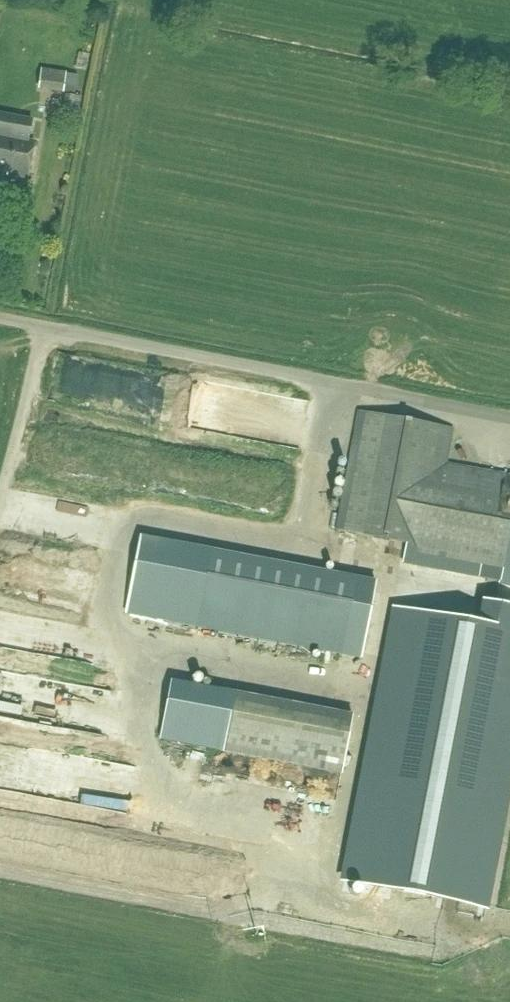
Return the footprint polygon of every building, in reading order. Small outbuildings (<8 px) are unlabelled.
[(62,91),(64,75),(41,72),(39,88),(62,91)] [(7,171),(7,175),(28,178),(34,141),(29,140),(32,120),(0,114),(0,170),(7,171)] [(444,465),(451,429),(359,412),(337,530),(346,531),(368,536),(413,544),(412,554),(504,572),(502,582),(509,584),(509,477),(444,465)] [(368,536),(346,531),(338,575),(139,538),(126,609),(361,654),(375,583),(359,580),(368,536)] [(342,882),(484,907),(509,771),(509,608),(481,603),(477,627),(395,611),(342,882)] [(321,769),(341,773),(352,716),(332,713),(321,769)]
